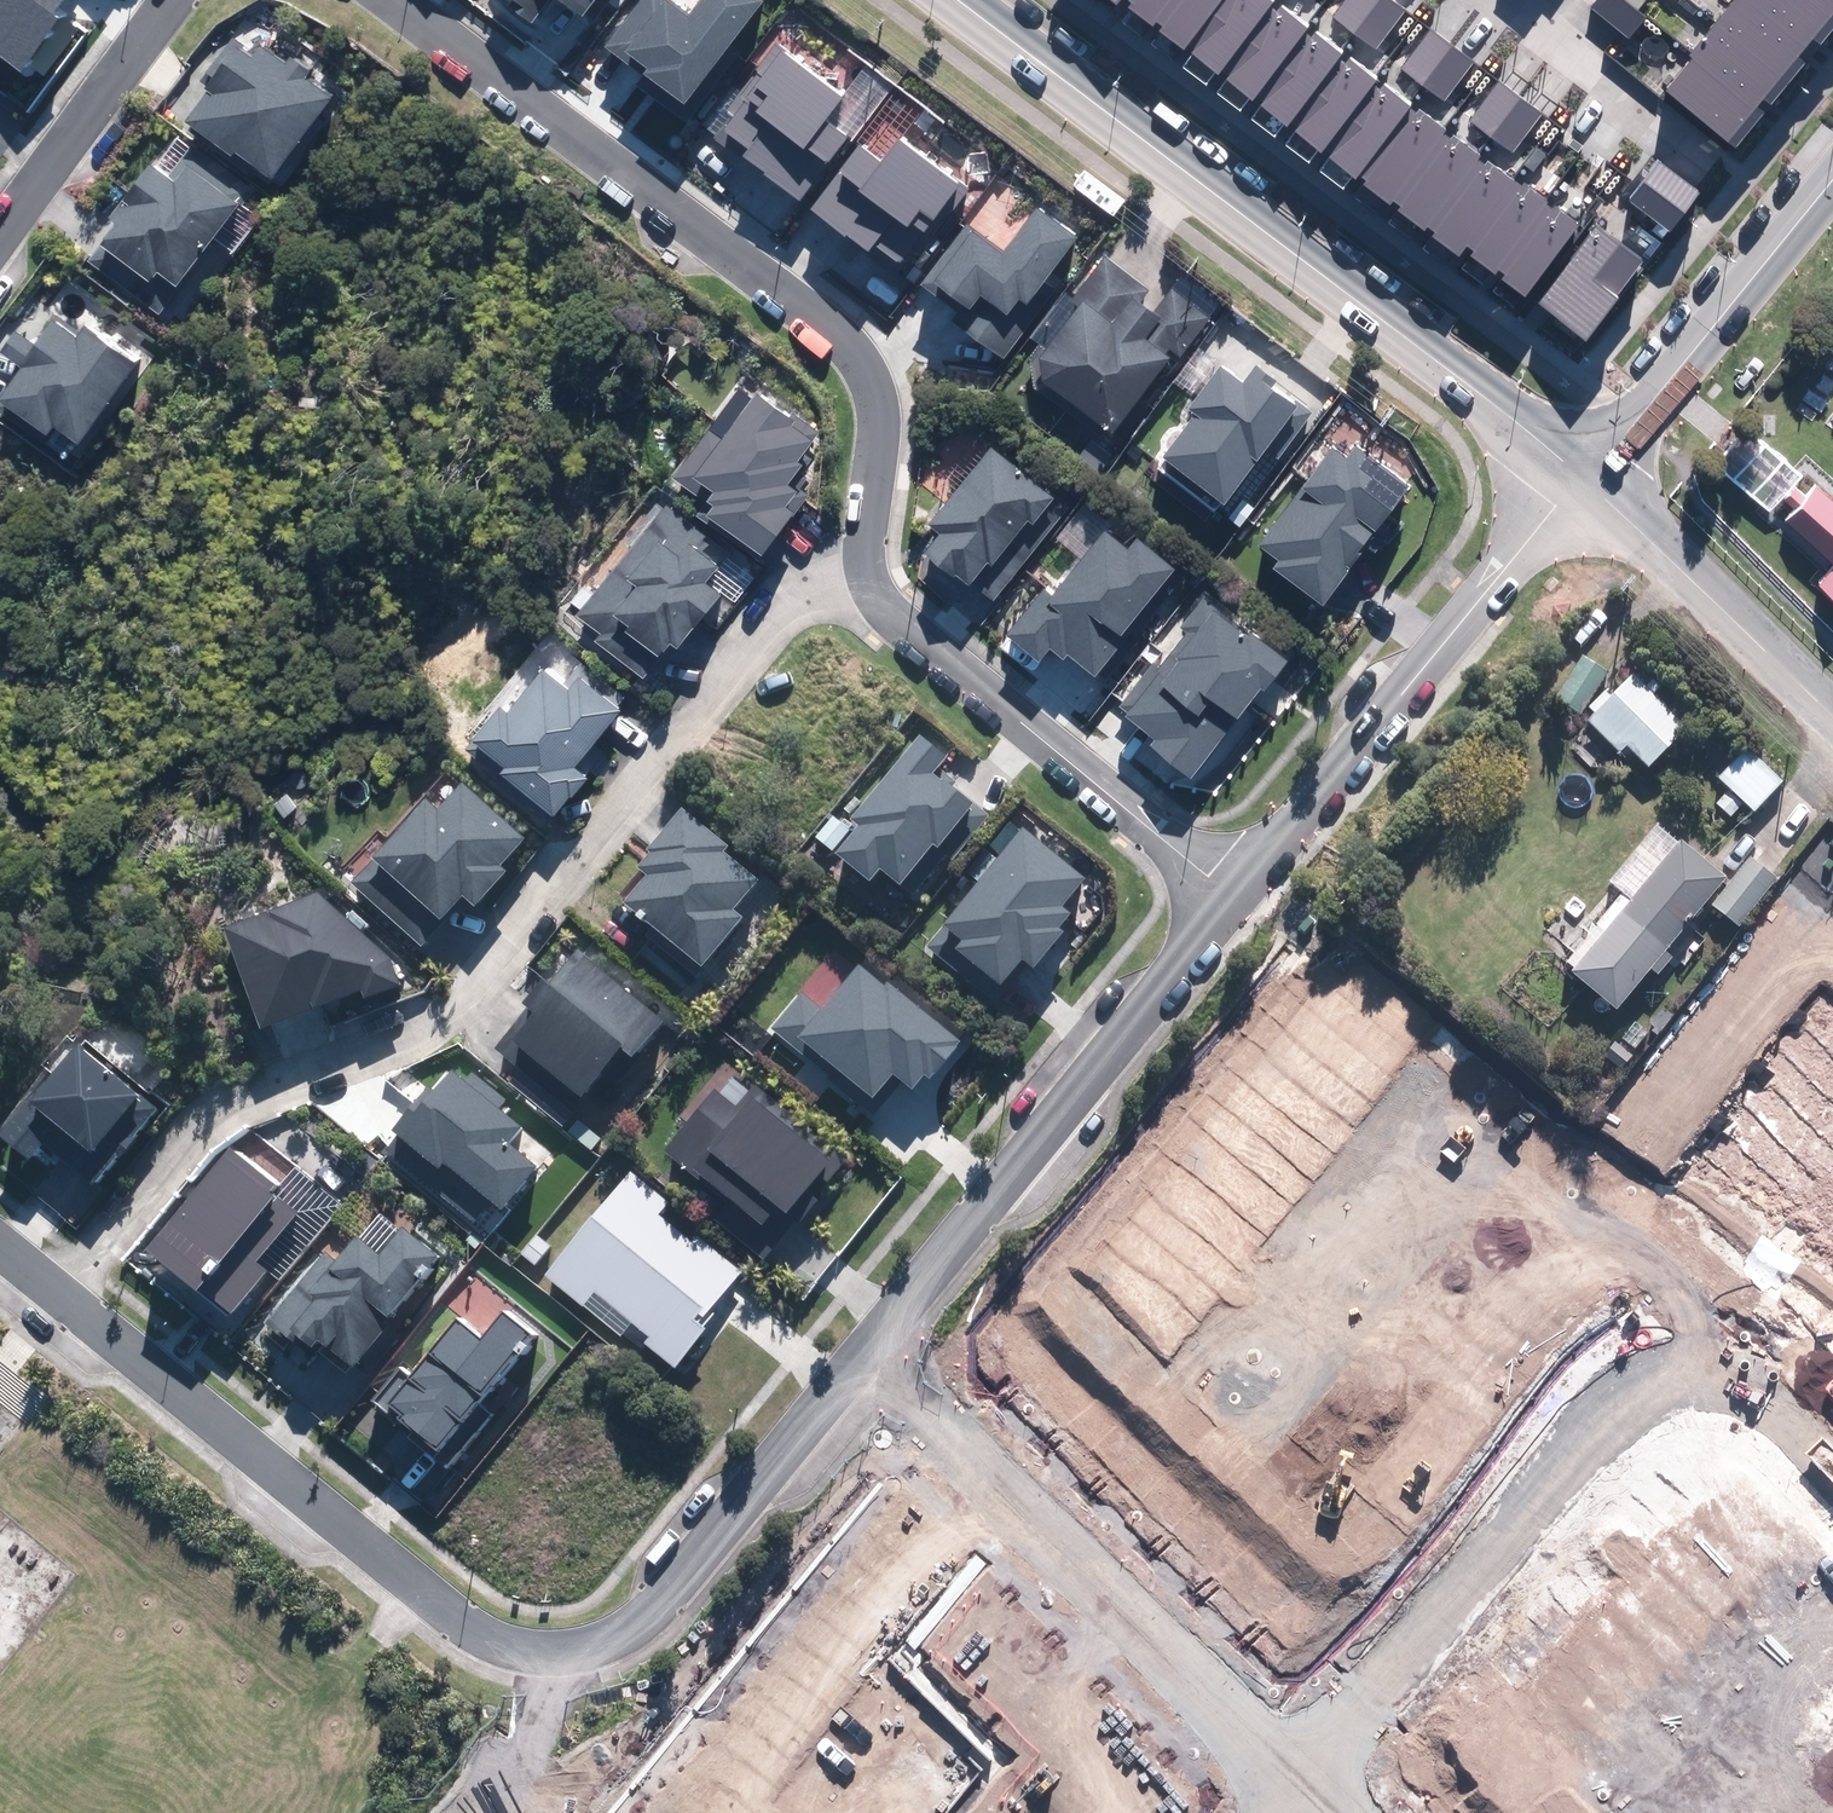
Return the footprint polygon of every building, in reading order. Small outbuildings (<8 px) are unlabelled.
[(21,71),(59,18),(53,14),(63,0),(0,0),(0,56),(21,71)] [(592,9),(599,0),(581,0),(592,9)] [(638,85),(688,122),(740,52),(730,45),(763,2),(761,0),(701,0),(690,14),(671,0),(641,0),(606,46),(646,75),(638,85)] [(1525,298),(1579,223),(1556,206),(1553,210),(1544,203),(1546,199),(1525,183),(1521,187),(1487,160),(1484,165),(1477,159),(1481,155),(1454,134),(1450,139),(1444,135),(1448,131),(1419,109),(1415,114),(1409,110),(1412,107),(1385,86),(1381,92),(1374,87),(1379,81),(1350,59),(1347,64),(1339,58),(1344,52),(1315,30),(1311,37),(1305,32),(1310,27),(1283,6),(1278,13),(1271,8),(1276,2),(1274,0),(1110,0),(1117,5),(1119,1),(1129,8),(1120,20),(1142,37),(1151,26),(1160,32),(1150,44),(1173,61),(1183,48),(1193,55),(1183,68),(1206,86),(1217,73),(1225,79),(1215,93),(1240,112),(1251,98),(1261,105),(1250,119),(1274,138),(1285,124),(1296,132),(1285,146),(1309,164),(1319,151),(1329,158),(1319,172),(1343,190),(1353,177),(1356,180),(1359,175),(1366,181),(1363,185),(1389,205),(1392,200),(1401,207),(1398,210),(1425,231),(1428,227),(1435,232),(1432,237),(1457,257),(1466,245),(1474,250),(1470,255),(1495,274),(1499,270),(1506,275),(1502,280),(1525,298)] [(1375,49),(1405,10),(1392,0),(1346,0),(1333,18),(1375,49)] [(1630,39),(1647,18),(1625,0),(1596,0),(1590,8),(1630,39)] [(1737,148),(1764,114),(1757,108),(1764,99),(1771,105),(1805,63),(1798,58),(1814,39),(1822,45),(1832,32),(1832,16),(1832,15),(1832,14),(1832,0),(1735,0),(1690,57),(1692,59),(1666,91),(1737,148)] [(1400,69),(1444,102),(1474,63),(1430,30),(1400,69)] [(859,90),(789,38),(721,132),(808,195),(861,123),(844,110),(859,90)] [(334,94),(265,45),(255,61),(232,45),(215,69),(223,74),(215,86),(224,93),(199,129),(251,166),(259,155),(281,170),(334,94)] [(1470,122),(1513,154),(1543,114),(1500,82),(1470,122)] [(818,206),(851,231),(863,216),(921,259),(956,213),(981,178),(913,127),(896,149),(874,132),(818,206)] [(260,188),(199,138),(180,162),(168,152),(121,209),(129,216),(101,251),(166,304),(260,188)] [(1629,201),(1671,232),(1701,192),(1659,161),(1629,201)] [(953,321),(1003,358),(1055,288),(1045,281),(1078,237),(1036,207),(1003,252),(965,224),(921,285),(959,313),(953,321)] [(1537,305),(1585,341),(1645,262),(1597,226),(1537,305)] [(1218,296),(1184,268),(1162,296),(1111,254),(1072,301),(1081,309),(1039,361),(1040,384),(1117,447),(1151,406),(1139,396),(1178,349),(1186,356),(1220,315),(1209,306),(1218,296)] [(32,367),(4,408),(44,436),(56,420),(84,440),(140,360),(94,327),(86,339),(63,323),(45,348),(34,341),(21,359),(32,367)] [(1162,461),(1243,523),(1259,503),(1240,488),(1273,445),(1285,454),(1319,410),(1308,401),(1317,389),(1270,353),(1255,372),(1232,354),(1194,404),(1202,410),(1162,461)] [(696,516),(760,561),(807,496),(798,489),(804,480),(799,477),(812,460),(804,454),(820,432),(793,413),(790,418),(757,394),(753,399),(737,388),(672,478),(706,502),(696,516)] [(949,519),(929,544),(940,553),(926,570),(967,603),(981,586),(1001,603),(1083,501),(1000,434),(938,510),(949,519)] [(1273,569),(1322,606),(1363,552),(1360,550),(1408,487),(1355,447),(1346,459),(1332,448),(1259,547),(1278,561),(1273,569)] [(1815,484),(1806,495),(1796,487),(1785,499),(1794,507),(1785,518),(1832,560),(1832,500),(1815,484)] [(595,641),(643,679),(671,644),(678,649),(721,595),(706,583),(729,554),(666,504),(577,615),(600,634),(595,641)] [(1067,655),(1095,677),(1127,638),(1122,634),(1175,570),(1136,538),(1128,547),(1107,530),(1052,597),(1043,590),(1006,635),(1039,661),(1049,649),(1063,661),(1067,655)] [(1832,596),(1832,564),(1817,582),(1832,596)] [(1150,746),(1191,778),(1261,690),(1264,692),(1289,660),(1251,630),(1246,636),(1232,624),(1234,622),(1204,598),(1181,627),(1186,632),(1158,667),(1154,663),(1119,707),(1128,713),(1126,716),(1155,739),(1150,746)] [(1585,654),(1556,697),(1584,716),(1613,673),(1585,654)] [(504,777),(553,817),(570,796),(572,798),(588,778),(574,768),(620,711),(578,677),(567,690),(541,669),(506,713),(499,707),(471,741),(474,744),(468,752),(502,780),(504,777)] [(1700,723),(1646,669),(1596,719),(1649,772),(1700,723)] [(870,881),(879,869),(912,895),(945,854),(952,860),(988,816),(951,786),(956,780),(939,767),(950,752),(922,730),(850,819),(857,825),(835,853),(870,881)] [(1791,783),(1758,752),(1729,782),(1761,813),(1791,783)] [(491,900),(521,865),(516,861),(539,833),(476,779),(454,806),(438,793),(359,885),(429,945),(477,889),(491,900)] [(645,934),(695,976),(742,919),(731,910),(757,878),(724,851),(729,845),(681,806),(645,849),(649,853),(638,867),(647,875),(624,902),(653,925),(645,934)] [(1624,1008),(1734,871),(1667,817),(1615,881),(1628,891),(1569,964),(1624,1008)] [(954,948),(1000,985),(1022,959),(1034,968),(1063,932),(1058,928),(1070,913),(1062,906),(1085,878),(1022,827),(943,924),(962,939),(954,948)] [(1746,927),(1782,880),(1754,859),(1718,906),(1746,927)] [(235,928),(274,1028),(310,1013),(320,1040),(349,1028),(338,1002),(381,985),(385,996),(420,982),(409,953),(334,888),(235,928)] [(539,1003),(498,1049),(526,1073),(519,1082),(571,1128),(677,1008),(597,937),(539,1003)] [(927,1102),(978,1043),(874,954),(830,1004),(809,987),(774,1028),(881,1120),(909,1087),(927,1102)] [(91,1184),(155,1109),(77,1042),(0,1133),(0,1137),(27,1160),(42,1143),(91,1184)] [(841,1192),(832,1185),(853,1160),(830,1141),(731,1061),(684,1118),(691,1123),(670,1149),(751,1215),(737,1232),(771,1260),(806,1217),(814,1224),(841,1192)] [(385,1152),(473,1223),(490,1202),(501,1210),(537,1166),(508,1143),(521,1127),(498,1108),(506,1098),(472,1071),(463,1081),(450,1070),(433,1091),(427,1086),(391,1130),(398,1136),(385,1152)] [(145,1250),(229,1317),(266,1271),(256,1263),(297,1212),(269,1190),(274,1184),(228,1147),(145,1250)] [(675,1202),(637,1171),(552,1272),(630,1337),(642,1321),(659,1335),(649,1347),(680,1373),(722,1322),(712,1314),(748,1270),(706,1235),(699,1243),(665,1215),(675,1202)] [(286,1337),(295,1345),(299,1339),(310,1349),(318,1339),(324,1344),(318,1351),(346,1375),(389,1323),(385,1319),(438,1256),(402,1226),(377,1255),(354,1236),(335,1259),(325,1251),(263,1325),(283,1341),(286,1337)] [(399,1368),(372,1401),(391,1416),(393,1414),(412,1429),(406,1436),(433,1458),(438,1452),(454,1465),(496,1415),(479,1402),(533,1336),(503,1311),(480,1339),(457,1319),(410,1376),(399,1368)]
